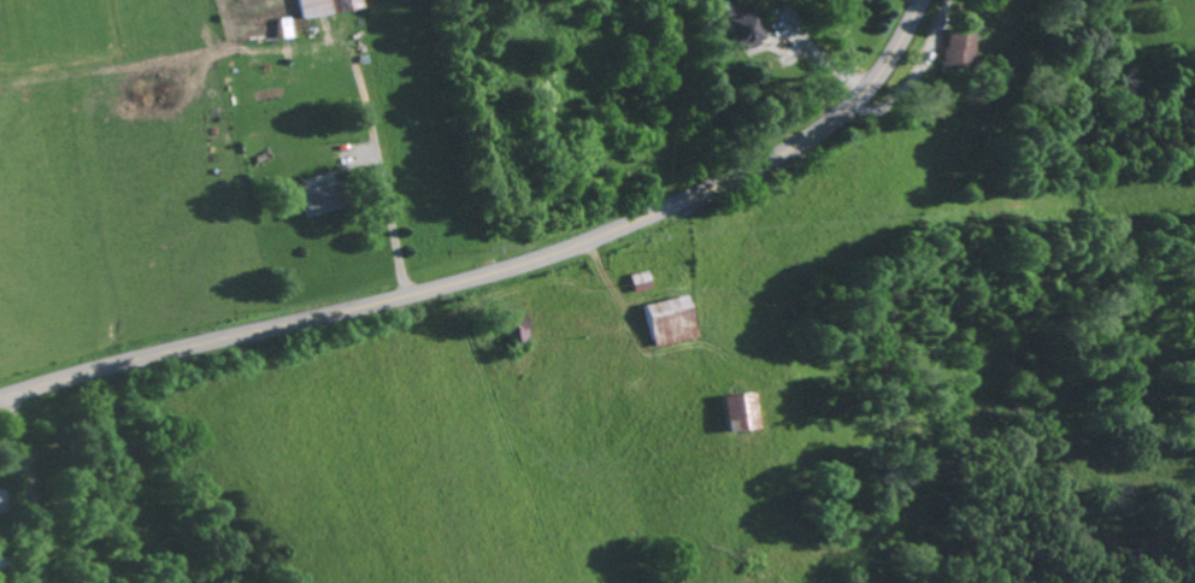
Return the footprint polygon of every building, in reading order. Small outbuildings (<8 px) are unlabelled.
[(302,20),(297,0),(357,0),(360,10),(302,20)] [(734,47),(763,39),(755,9),(749,11),(746,1),(723,8),(734,47)] [(971,74),(976,34),(947,30),(943,71),(971,74)] [(346,206),(307,218),(298,194),(340,179),(346,206)] [(654,345),(697,339),(692,297),(648,302),(654,345)] [(736,430),(757,428),(754,393),(724,395),(726,422),(736,421),(736,430)]
